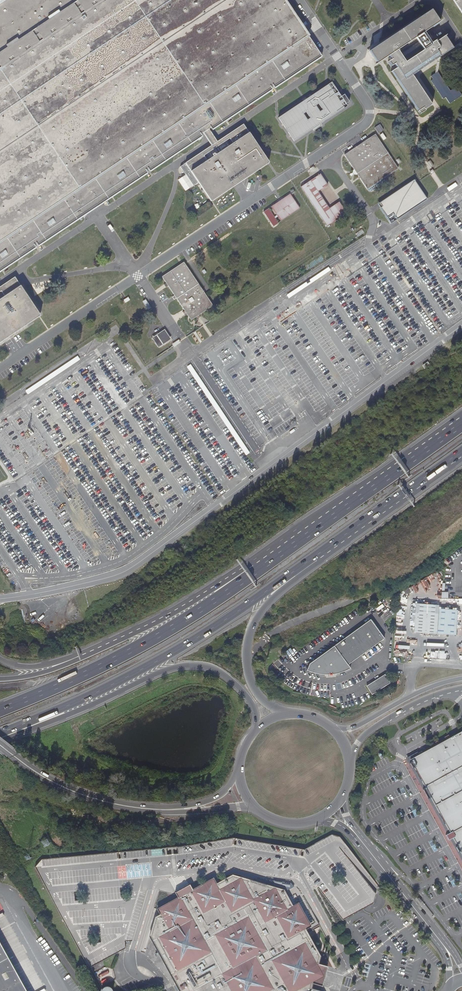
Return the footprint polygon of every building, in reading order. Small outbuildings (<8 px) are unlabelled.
[(96,205),(203,134),(209,130),(321,55),(316,48),(318,46),(287,0),(0,0),(0,269),(96,205)] [(461,13),(461,0),(453,0),(461,13)] [(431,44),(424,33),(441,22),(432,9),(369,51),(378,63),(389,56),(391,60),(388,62),(390,65),(394,63),(396,67),(390,71),(419,115),(425,111),(424,110),(431,105),(412,76),(453,48),(445,36),(436,43),(435,41),(431,44)] [(431,76),(433,80),(431,81),(443,99),(445,98),(450,104),(461,96),(456,88),(450,92),(437,72),(431,76)] [(331,83),(277,118),(293,142),(347,107),(345,105),(341,97),(331,83)] [(344,95),(341,97),(345,105),(349,103),(344,95)] [(249,133),(244,124),(217,142),(211,146),(185,163),(191,171),(193,170),(206,161),(204,156),(229,139),(232,144),(246,135),(249,133)] [(383,131),(380,125),(375,129),(378,134),(383,131)] [(215,138),(209,130),(203,134),(209,142),(211,146),(217,142),(215,138)] [(191,171),(192,173),(210,202),(233,187),(246,178),(269,163),(249,133),(246,135),(262,160),(209,195),(193,170),(191,171)] [(210,159),(206,161),(193,170),(209,195),(262,160),(246,135),(232,144),(229,146),(226,143),(210,154),(209,156),(209,157),(210,159)] [(358,177),(367,190),(382,180),(398,170),(376,135),(345,156),(354,170),(358,177)] [(329,209),(318,192),(328,186),(320,174),(318,175),(301,187),(326,227),(346,214),(339,202),(329,209)] [(383,185),(383,183),(382,180),(367,190),(367,191),(369,192),(370,193),(383,185)] [(389,225),(426,201),(413,181),(378,204),(381,208),(379,209),(389,225)] [(458,186),(455,182),(447,188),(450,192),(458,186)] [(273,227),(300,209),(290,195),(258,215),(265,225),(270,222),(273,227)] [(199,286),(185,262),(162,277),(166,283),(163,285),(164,286),(165,288),(168,287),(174,296),(172,298),(173,301),(176,299),(184,311),(183,312),(184,314),(185,316),(186,315),(190,321),(198,316),(213,307),(199,286)] [(1,292),(4,297),(20,286),(15,277),(0,287),(0,293),(1,292)] [(2,341),(26,325),(23,321),(37,311),(20,286),(4,297),(0,299),(0,343),(2,341)] [(148,311),(151,309),(145,300),(143,302),(148,311)] [(26,325),(40,316),(37,311),(23,321),(26,325)] [(158,348),(170,340),(164,331),(152,339),(158,348)] [(431,604),(426,603),(426,600),(426,599),(417,598),(414,631),(456,635),(459,610),(440,608),(440,604),(431,604)] [(308,661),(305,667),(309,670),(311,671),(312,671),(313,672),(315,673),(317,673),(318,674),(320,674),(321,674),(324,675),(326,675),(331,674),(334,674),(337,673),(340,672),(341,671),(344,670),(346,670),(347,669),(348,668),(350,667),(347,663),(351,661),(384,637),(370,618),(315,658),(308,661)] [(386,672),(367,684),(373,692),(392,680),(386,672)] [(461,732),(409,760),(413,767),(416,773),(430,798),(445,826),(460,854),(461,857),(461,734),(461,732)] [(235,844),(232,844),(233,839),(226,838),(214,841),(190,845),(182,845),(181,845),(182,852),(178,853),(177,846),(123,850),(120,851),(119,858),(116,858),(115,852),(105,853),(41,859),(34,867),(88,968),(125,948),(130,945),(133,946),(136,947),(140,948),(158,890),(175,895),(174,898),(156,908),(158,914),(154,916),(148,935),(179,990),(321,990),(320,990),(310,987),(312,981),(317,964),(319,955),(307,933),(314,929),(325,923),(329,921),(313,890),(317,888),(341,920),(366,906),(382,898),(386,896),(339,836),(331,835),(307,848),(303,850),(302,855),(297,854),(299,847),(257,842),(237,839),(235,844)] [(4,953),(0,945),(0,990),(25,990),(4,953)] [(317,964),(312,981),(323,975),(317,964)]
